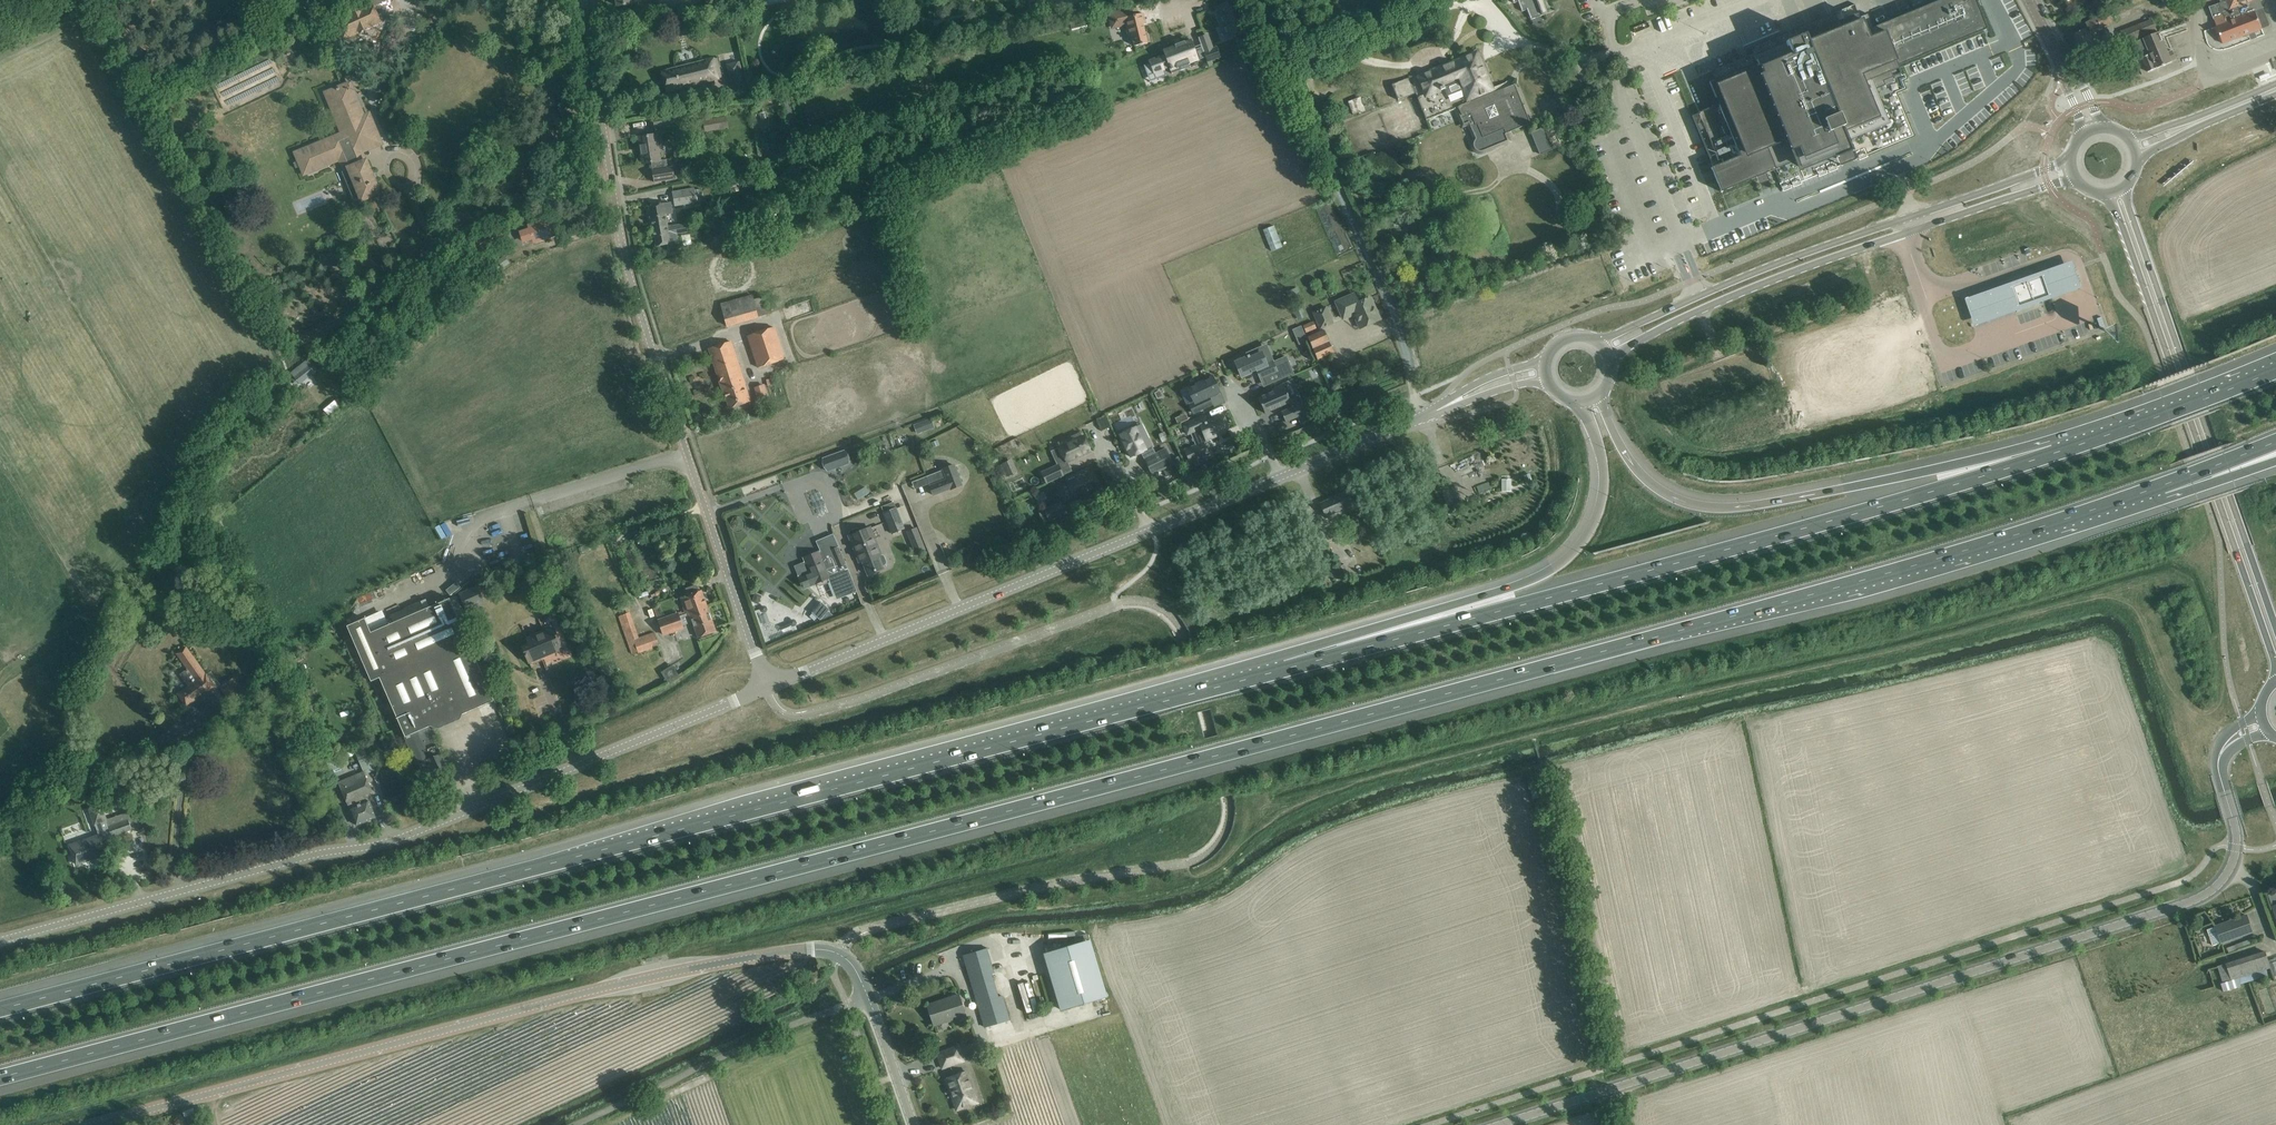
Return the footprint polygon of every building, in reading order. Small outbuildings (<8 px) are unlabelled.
[(661,10),(673,8),(702,4),(702,0),(659,0),(661,10)] [(1216,8),(1223,25),(1222,25),(1226,36),(1231,34),(1244,29),(1240,19),(1242,18),(1235,0),(1234,0),(1220,5),(1221,6),(1216,8)] [(1514,3),(1518,1),(1522,11),(1528,9),(1531,19),(1548,13),(1543,0),(1513,0),(1514,3)] [(1700,112),(1719,159),(1722,158),(1723,162),(1712,167),(1717,180),(1721,191),(1797,160),(1799,166),(1834,151),(1836,157),(1853,151),(1848,139),(1860,134),(1859,132),(1881,124),(1867,92),(1884,85),(1882,81),(1900,73),(1896,64),(1972,33),(1983,28),(1982,27),(1976,12),(1978,11),(1979,11),(1974,0),(1948,0),(1930,7),(1874,31),(1871,24),(1867,13),(1860,16),(1859,17),(1861,19),(1850,24),(1839,28),(1833,14),(1795,30),(1798,38),(1786,42),(1787,43),(1755,56),(1758,62),(1709,82),(1710,84),(1714,94),(1718,104),(1712,107),(1711,107),(1700,112)] [(2209,7),(2214,19),(2217,26),(2216,26),(2223,44),(2262,29),(2270,26),(2263,9),(2260,0),(2226,0),(2209,7)] [(373,5),(340,19),(347,37),(380,23),(373,5)] [(1130,9),(1109,14),(1111,23),(1124,20),(1125,26),(1128,37),(1132,36),(1134,46),(1140,45),(1140,46),(1142,45),(1142,44),(1147,43),(1147,41),(1149,41),(1147,33),(1145,33),(1143,25),(1145,24),(1143,13),(1138,14),(1131,16),(1130,9)] [(1786,22),(1786,13),(1775,14),(1776,23),(1786,22)] [(2086,28),(2073,35),(2084,55),(2096,48),(2099,47),(2098,44),(2095,45),(2089,33),(2111,22),(2107,13),(2087,23),(2089,27),(2086,28)] [(2152,18),(2121,31),(2125,43),(2157,30),(2152,18)] [(1079,19),(1070,22),(1072,29),(1081,27),(1079,19)] [(2159,32),(2129,44),(2136,61),(2142,58),(2148,72),(2172,62),(2171,61),(2176,59),(2173,51),(2168,53),(2159,32)] [(1207,35),(1199,38),(1201,44),(1204,52),(1212,49),(1207,35)] [(1159,55),(1148,60),(1149,63),(1150,63),(1154,74),(1164,70),(1164,69),(1169,68),(1172,74),(1185,69),(1183,65),(1189,63),(1198,60),(1193,47),(1191,40),(1181,43),(1176,45),(1163,50),(1165,54),(1160,56),(1159,55)] [(1409,76),(1392,84),(1398,100),(1416,93),(1427,120),(1453,109),(1462,129),(1467,127),(1472,139),(1471,141),(1470,145),(1471,148),(1472,150),(1473,152),(1476,154),(1480,155),(1483,154),(1512,142),(1509,132),(1531,123),(1515,84),(1492,94),(1474,49),(1409,76)] [(672,69),(661,71),(666,92),(677,89),(722,78),(717,57),(672,69)] [(1736,69),(1743,66),(1740,60),(1734,62),(1736,69)] [(738,62),(727,64),(730,79),(733,93),(747,90),(744,76),(743,72),(740,72),(738,62)] [(340,132),(293,151),(303,176),(339,161),(343,171),(347,169),(361,203),(383,194),(367,157),(367,158),(365,153),(385,144),(370,111),(365,113),(351,80),(323,91),(340,132)] [(1361,97),(1348,102),(1353,115),(1365,110),(1361,97)] [(673,115),(653,118),(654,127),(673,124),(682,123),(681,114),(673,115)] [(726,116),(703,120),(705,132),(729,127),(726,116)] [(1542,127),(1529,132),(1538,153),(1551,148),(1542,127)] [(649,135),(638,137),(642,163),(651,162),(660,161),(660,160),(656,134),(649,135)] [(660,161),(651,162),(654,182),(665,180),(673,179),(675,179),(673,168),(673,167),(668,167),(666,159),(660,160),(660,161)] [(689,173),(682,175),(683,181),(691,179),(689,173)] [(738,179),(730,181),(732,188),(740,186),(738,179)] [(673,192),(672,192),(673,199),(675,205),(697,201),(695,188),(673,192)] [(782,193),(767,198),(772,212),(787,207),(782,193)] [(660,204),(649,206),(653,228),(667,226),(665,215),(672,213),(670,202),(660,204)] [(1409,214),(1398,219),(1402,227),(1413,222),(1409,214)] [(530,228),(521,231),(524,241),(534,238),(535,242),(558,234),(553,217),(529,225),(530,228)] [(667,226),(653,228),(656,246),(667,244),(668,250),(679,248),(676,234),(687,232),(685,223),(667,226)] [(732,225),(712,230),(715,242),(735,237),(732,225)] [(1274,226),(1263,230),(1271,251),(1282,247),(1279,239),(1282,237),(1281,233),(1278,235),(1274,226)] [(390,234),(377,240),(380,246),(393,240),(390,234)] [(504,256),(489,266),(494,274),(509,263),(504,256)] [(2072,261),(2045,271),(2054,297),(2054,298),(2082,289),(2072,261)] [(2028,277),(2009,284),(2018,310),(2043,301),(2052,298),(2054,297),(2045,271),(2042,272),(2034,275),(2028,277)] [(2008,283),(1964,299),(1973,326),(2018,311),(2018,310),(2009,284),(2008,283)] [(1297,287),(1286,292),(1290,302),(1301,298),(1297,287)] [(729,326),(764,317),(758,293),(722,302),(729,326)] [(1354,294),(1336,302),(1338,308),(1343,318),(1354,314),(1360,328),(1380,319),(1375,309),(1370,298),(1358,303),(1354,294)] [(1301,305),(1293,309),(1297,320),(1306,316),(1301,305)] [(1326,306),(1312,312),(1320,329),(1334,323),(1326,306)] [(1313,321),(1303,325),(1306,333),(1317,328),(1313,321)] [(1301,325),(1293,329),(1296,336),(1304,333),(1301,325)] [(772,327),(748,336),(758,367),(782,359),(772,327)] [(1324,330),(1307,337),(1317,359),(1334,352),(1324,330)] [(720,345),(709,348),(730,408),(740,405),(751,401),(731,341),(720,345)] [(1247,357),(1235,362),(1241,376),(1251,372),(1257,370),(1260,378),(1262,377),(1266,385),(1293,373),(1286,356),(1267,365),(1259,348),(1246,353),(1248,356),(1247,356),(1247,357)] [(285,360),(293,370),(306,359),(298,350),(285,360)] [(308,360),(292,372),(299,381),(300,383),(316,371),(314,369),(308,360)] [(1334,364),(1330,366),(1334,376),(1339,374),(1334,364)] [(1321,386),(1320,369),(1302,370),(1302,387),(1321,386)] [(1209,377),(1188,386),(1195,402),(1189,404),(1193,413),(1212,405),(1208,397),(1218,392),(1212,378),(1210,379),(1209,377)] [(761,400),(772,396),(767,383),(756,387),(761,400)] [(1273,391),(1258,398),(1265,413),(1290,402),(1283,384),(1272,389),(1273,391)] [(1159,389),(1153,392),(1156,398),(1161,395),(1159,389)] [(1302,403),(1281,412),(1286,422),(1297,417),(1306,413),(1302,403)] [(334,412),(328,406),(324,410),(329,416),(334,412)] [(1186,413),(1176,417),(1178,424),(1189,419),(1186,413)] [(1306,413),(1297,417),(1300,424),(1309,420),(1306,413)] [(1204,415),(1183,424),(1187,434),(1201,429),(1206,440),(1218,435),(1217,433),(1225,429),(1228,428),(1223,415),(1207,421),(1204,415)] [(931,420),(914,426),(917,434),(934,428),(931,420)] [(1135,427),(1120,434),(1124,442),(1123,443),(1126,450),(1127,449),(1131,457),(1142,452),(1146,450),(1146,449),(1152,446),(1148,438),(1142,441),(1135,427)] [(1080,433),(1058,443),(1067,462),(1091,451),(1084,436),(1082,437),(1080,433)] [(1201,442),(1184,450),(1189,462),(1193,461),(1195,465),(1205,461),(1203,456),(1206,455),(1201,442)] [(1165,449),(1145,459),(1152,474),(1172,464),(1165,449)] [(844,451),(823,459),(828,471),(848,464),(844,451)] [(1009,476),(1017,472),(1012,460),(1003,463),(1009,476)] [(1060,464),(1041,472),(1046,483),(1065,474),(1060,464)] [(941,481),(930,486),(933,495),(962,484),(954,465),(943,470),(946,479),(941,481)] [(1088,468),(1065,479),(1067,483),(1074,498),(1099,486),(1092,471),(1090,472),(1088,468)] [(1514,490),(1514,477),(1503,478),(1503,491),(1514,490)] [(868,486),(857,491),(860,498),(871,493),(868,486)] [(1347,491),(1320,503),(1326,517),(1353,505),(1347,491)] [(1450,493),(1443,495),(1445,500),(1448,507),(1449,507),(1460,503),(1460,502),(1456,491),(1450,493)] [(1061,503),(1043,511),(1047,521),(1048,521),(1066,513),(1061,503)] [(896,508),(883,513),(892,534),(904,529),(896,508)] [(188,516),(181,521),(187,527),(193,522),(188,516)] [(440,524),(443,533),(456,529),(453,520),(440,524)] [(850,531),(849,534),(850,537),(857,556),(878,548),(870,529),(861,532),(860,529),(857,528),(850,531)] [(915,528),(908,531),(916,552),(924,549),(915,528)] [(804,563),(795,566),(803,588),(816,582),(817,585),(820,586),(827,583),(828,580),(827,578),(828,578),(835,596),(851,590),(852,593),(856,592),(857,592),(848,569),(846,564),(846,565),(839,547),(832,550),(829,544),(820,548),(819,548),(820,551),(804,558),(806,562),(804,563)] [(878,548),(857,556),(859,561),(862,560),(868,573),(883,567),(882,566),(885,565),(886,562),(884,556),(881,555),(878,556),(877,553),(880,552),(878,548)] [(524,573),(515,577),(518,586),(527,582),(524,573)] [(477,585),(459,593),(466,610),(485,602),(477,585)] [(686,596),(681,597),(686,612),(687,613),(687,614),(696,610),(695,607),(700,605),(700,606),(706,604),(701,590),(700,591),(698,586),(695,585),(686,588),(685,591),(686,596)] [(755,594),(751,602),(758,605),(762,597),(755,594)] [(450,598),(449,599),(462,628),(469,625),(457,596),(450,598)] [(365,618),(348,626),(371,682),(381,678),(400,724),(406,736),(408,744),(413,754),(415,753),(428,781),(449,772),(429,727),(431,726),(438,729),(461,719),(463,714),(494,700),(490,690),(462,628),(449,599),(450,598),(430,607),(394,622),(388,625),(371,632),(366,621),(366,620),(365,618)] [(821,602),(812,613),(820,620),(821,619),(822,620),(834,615),(829,611),(830,610),(821,602)] [(678,613),(659,620),(660,624),(664,635),(673,631),(683,628),(682,626),(693,622),(696,631),(698,637),(716,631),(714,625),(706,604),(700,606),(700,605),(695,607),(696,610),(687,614),(687,613),(679,616),(678,613)] [(221,607),(220,622),(229,623),(231,608),(221,607)] [(630,612),(619,615),(629,645),(633,653),(638,652),(639,653),(660,646),(655,632),(639,637),(630,612)] [(766,613),(760,615),(764,624),(770,622),(766,613)] [(789,623),(781,627),(783,633),(792,629),(789,623)] [(531,651),(525,653),(529,661),(533,672),(534,671),(532,665),(563,652),(564,654),(565,654),(561,644),(553,628),(527,639),(531,651)] [(186,647),(177,653),(188,669),(180,674),(189,686),(178,694),(180,696),(187,706),(215,686),(208,677),(206,674),(205,675),(204,672),(192,655),(186,647)] [(274,649),(266,656),(277,667),(284,661),(274,649)] [(665,671),(670,678),(679,672),(674,665),(665,671)] [(231,678),(220,686),(230,700),(247,689),(237,674),(231,678)] [(368,746),(355,751),(359,761),(372,756),(368,746)] [(337,759),(327,763),(330,772),(341,768),(337,759)] [(363,772),(338,782),(344,797),(347,802),(364,795),(372,791),(366,776),(364,772),(363,772)] [(1541,780),(1530,783),(1533,799),(1545,796),(1541,780)] [(134,782),(128,784),(132,796),(138,794),(134,782)] [(408,793),(400,796),(403,803),(411,800),(408,793)] [(366,801),(364,795),(347,802),(352,815),(356,825),(375,817),(371,807),(368,800),(366,801)] [(78,842),(70,845),(73,854),(77,864),(108,853),(103,840),(140,827),(134,811),(108,820),(102,804),(89,808),(95,826),(98,825),(101,834),(78,842)] [(2216,927),(2207,930),(2213,946),(2222,942),(2253,931),(2251,926),(2247,915),(2216,927)] [(1088,940),(1045,953),(1062,1010),(1105,997),(1088,940)] [(2265,951),(2219,966),(2224,983),(2222,983),(2224,992),(2242,986),(2241,984),(2248,982),(2268,975),(2266,969),(2271,968),(2269,964),(2268,960),(2265,951)] [(992,973),(971,980),(985,1027),(1010,1020),(1003,995),(998,996),(992,973)] [(1018,981),(1029,1010),(1037,1007),(1027,978),(1018,981)] [(959,994),(927,1005),(934,1025),(966,1015),(959,994)] [(958,1046),(937,1053),(942,1068),(963,1061),(958,1046)] [(967,1071),(946,1078),(957,1109),(973,1104),(970,1094),(974,1092),(967,1071)] [(993,1098),(991,1108),(998,1110),(1000,1100),(993,1098)] [(196,1115),(188,1117),(190,1124),(198,1121),(196,1115)]
